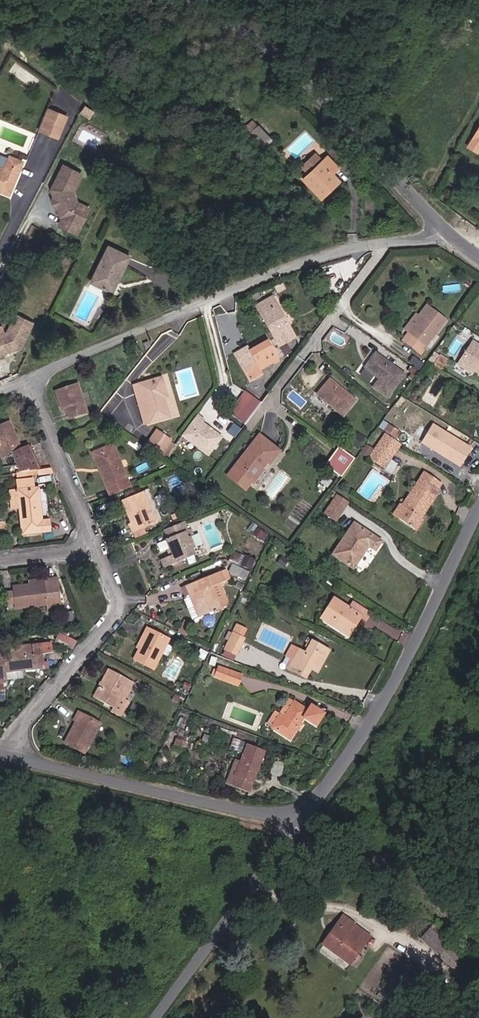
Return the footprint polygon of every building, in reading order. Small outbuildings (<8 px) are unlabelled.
[(95,111),(85,104),(80,112),(90,119),(95,111)] [(71,116),(53,108),(44,130),(54,134),(60,120),(68,123),(71,116)] [(62,137),(68,123),(60,120),(54,134),(62,137)] [(277,139),(263,123),(254,131),(267,147),(277,139)] [(15,188),(27,161),(14,155),(8,169),(0,165),(0,182),(15,188)] [(338,172),(342,169),(330,157),(325,162),(318,155),(305,167),(311,174),(306,180),(325,200),(346,181),(338,172)] [(86,173),(67,164),(54,189),(66,219),(61,226),(81,236),(96,207),(81,200),(78,192),(86,173)] [(12,194),(15,188),(0,182),(0,189),(12,194)] [(128,233),(134,221),(122,215),(117,227),(128,233)] [(113,291),(118,280),(121,282),(133,257),(111,247),(94,283),(113,291)] [(298,340),(275,298),(258,306),(276,339),(253,351),(251,348),(238,355),(249,376),(261,370),(262,372),(287,358),(282,348),(298,340)] [(411,333),(431,306),(429,304),(421,315),(419,313),(406,329),(411,333)] [(423,353),(449,319),(431,306),(411,333),(406,340),(423,353)] [(18,314),(11,332),(0,335),(0,357),(27,348),(38,321),(18,314)] [(154,346),(161,353),(175,338),(168,331),(154,346)] [(475,342),(461,363),(475,372),(477,369),(478,370),(478,344),(475,342)] [(390,396),(408,373),(378,351),(368,365),(382,376),(376,386),(390,396)] [(446,367),(450,359),(444,356),(440,363),(446,367)] [(173,416),(167,397),(171,396),(165,376),(143,383),(154,421),(173,416)] [(348,413),(361,398),(346,385),(345,386),(334,377),(322,392),(348,413)] [(90,413),(80,383),(58,390),(65,409),(69,407),(73,419),(90,413)] [(154,421),(143,383),(138,385),(148,423),(154,421)] [(247,420),(262,401),(249,392),(235,411),(247,420)] [(459,437),(447,431),(459,411),(442,401),(437,409),(431,406),(418,428),(453,448),(459,437)] [(197,416),(182,436),(208,455),(221,438),(202,423),(203,421),(197,416)] [(12,420),(0,426),(0,444),(1,444),(7,457),(17,453),(24,472),(41,469),(31,447),(24,449),(12,420)] [(395,435),(399,429),(392,424),(387,431),(395,435)] [(162,454),(174,438),(161,429),(149,445),(162,454)] [(360,448),(366,438),(359,433),(353,444),(360,448)] [(274,464),(285,449),(265,434),(243,462),(252,468),(247,474),(256,481),(267,467),(265,465),(269,460),(271,462),(274,464)] [(379,459),(389,465),(403,444),(388,434),(383,442),(374,456),(379,459)] [(374,456),(383,442),(374,436),(365,450),(374,456)] [(131,485),(114,445),(96,453),(103,468),(101,469),(111,494),(131,485)] [(351,465),(355,458),(345,451),(341,457),(351,465)] [(247,474),(252,468),(243,462),(239,468),(247,474)] [(424,518),(442,491),(439,489),(444,482),(428,472),(405,505),(403,504),(396,515),(418,529),(425,519),(424,518)] [(45,531),(41,487),(12,491),(14,508),(22,507),(25,533),(45,531)] [(160,523),(147,494),(128,502),(138,525),(135,526),(138,533),(160,523)] [(340,519),(352,501),(341,494),(329,512),(340,519)] [(358,567),(373,544),(380,549),(386,540),(359,522),(338,553),(358,567)] [(197,549),(193,538),(190,539),(188,534),(190,533),(186,523),(167,531),(171,540),(169,540),(172,546),(173,546),(177,556),(173,557),(167,559),(171,567),(197,557),(195,550),(197,549)] [(252,568),(257,558),(247,554),(243,564),(252,568)] [(249,579),(252,572),(236,565),(233,571),(249,579)] [(231,602),(228,595),(221,598),(216,585),(223,582),(234,578),(229,568),(191,584),(195,593),(190,596),(189,596),(188,598),(196,619),(229,606),(231,602)] [(64,608),(64,607),(61,577),(41,580),(41,583),(35,584),(17,587),(17,590),(10,591),(11,604),(18,603),(19,607),(51,603),(52,612),(61,611),(62,611),(62,610),(63,609),(64,608)] [(228,595),(223,582),(216,585),(221,598),(228,595)] [(195,593),(191,584),(186,586),(190,596),(195,593)] [(357,624),(362,615),(365,616),(369,619),(374,613),(357,602),(353,608),(338,598),(325,617),(353,635),(359,626),(357,624)] [(78,624),(76,612),(67,613),(69,625),(78,624)] [(359,626),(365,616),(362,615),(357,624),(359,626)] [(187,633),(191,625),(184,621),(180,629),(187,633)] [(239,654),(247,639),(244,638),(243,637),(247,629),(239,625),(227,648),(239,654)] [(155,668),(171,639),(149,627),(144,636),(147,637),(142,648),(136,659),(155,668)] [(61,631),(57,639),(75,648),(79,641),(61,631)] [(142,648),(147,637),(144,636),(139,647),(142,648)] [(322,666),(331,649),(315,641),(308,652),(300,648),(295,658),(290,667),(308,677),(313,667),(316,663),(322,666)] [(47,643),(0,648),(0,680),(12,678),(11,669),(49,665),(47,643)] [(295,658),(300,648),(295,645),(289,655),(295,658)] [(320,671),(322,666),(316,663),(313,667),(320,671)] [(239,683),(243,674),(224,666),(223,670),(219,668),(217,674),(239,683)] [(129,697),(136,683),(110,670),(108,674),(98,695),(116,704),(113,708),(125,714),(133,699),(129,697)] [(290,713),(298,701),(294,698),(286,711),(290,713)] [(293,739),(307,717),(319,725),(327,713),(314,705),(311,710),(298,701),(290,713),(286,711),(284,714),(276,726),(275,727),(293,739)] [(276,726),(284,714),(279,711),(271,723),(276,726)] [(84,753),(100,723),(78,712),(73,720),(76,721),(65,743),(84,753)] [(254,793),(270,752),(251,745),(244,762),(241,761),(232,785),(254,793)] [(376,937),(345,916),(324,946),(355,967),(376,937)] [(463,958),(430,928),(421,939),(453,968),(457,965),(463,958)] [(464,972),(470,965),(463,958),(457,965),(464,972)]
